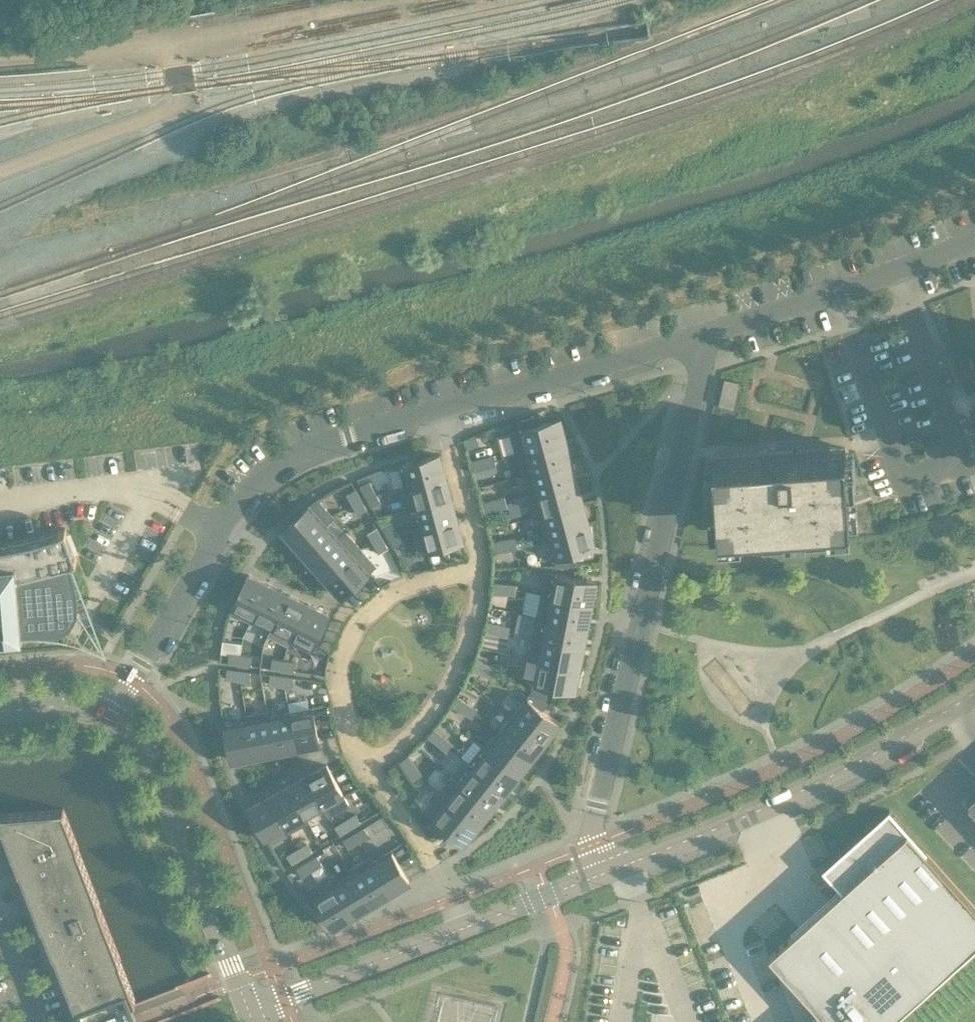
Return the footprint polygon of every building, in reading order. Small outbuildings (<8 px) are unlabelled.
[(725,378),(718,404),(734,408),(740,382),(725,378)] [(511,431),(517,453),(565,440),(559,418),(538,424),(536,415),(518,420),(520,429),(511,431)] [(476,437),(465,440),(467,447),(478,444),(476,437)] [(517,453),(522,474),(571,461),(565,440),(517,453)] [(845,447),(800,450),(714,456),(719,525),(850,516),(845,447)] [(400,487),(401,488),(444,476),(438,454),(399,465),(405,485),(400,487)] [(482,457),(485,467),(496,464),(494,454),(482,457)] [(485,467),(482,457),(470,460),(473,470),(485,467)] [(528,494),(528,495),(576,482),(571,461),(522,474),(523,475),(527,474),(532,492),(528,494)] [(444,476),(401,488),(406,508),(450,497),(444,476)] [(360,485),(366,496),(375,491),(369,480),(360,485)] [(528,495),(534,516),(582,502),(576,482),(528,495)] [(352,503),(361,499),(356,488),(347,493),(352,503)] [(381,502),(375,491),(366,496),(372,506),(381,502)] [(493,499),(496,509),(508,506),(505,496),(493,499)] [(412,528),(412,529),(456,517),(450,497),(406,508),(407,509),(416,507),(421,526),(412,528)] [(298,545),(332,515),(317,499),(283,529),(298,545)] [(367,509),(361,499),(352,503),(358,514),(367,509)] [(496,509),(493,499),(482,502),(484,512),(496,509)] [(588,523),(582,502),(534,516),(539,515),(544,535),(588,523)] [(332,515),(298,545),(312,562),(346,532),(346,531),(338,537),(325,523),(333,516),(332,515)] [(462,539),(456,517),(412,529),(418,551),(462,539)] [(388,535),(396,531),(391,520),(382,525),(388,535)] [(588,523),(544,535),(544,536),(549,535),(555,556),(594,545),(588,523)] [(373,542),(382,537),(376,527),(367,531),(373,542)] [(8,639),(7,636),(23,635),(23,634),(23,628),(32,628),(41,628),(50,629),(58,628),(66,624),(68,623),(70,621),(72,620),(76,620),(80,617),(80,612),(79,611),(79,610),(78,609),(79,593),(77,576),(72,561),(77,559),(76,557),(75,553),(67,533),(65,528),(39,536),(12,542),(0,544),(0,639),(8,639)] [(402,541),(396,531),(388,535),(393,546),(402,541)] [(346,532),(312,562),(327,578),(361,548),(346,532)] [(382,537),(373,542),(379,553),(388,548),(382,537)] [(516,537),(504,539),(506,549),(517,547),(516,537)] [(506,549),(504,539),(492,541),(494,551),(506,549)] [(361,548),(327,578),(342,595),(368,571),(354,555),(361,549),(361,548)] [(546,571),(541,593),(591,603),(595,581),(546,571)] [(251,621),(268,585),(248,575),(230,611),(251,621)] [(504,593),(504,583),(492,582),(492,592),(504,593)] [(516,584),(504,583),(504,593),(516,594),(516,584)] [(272,626),(288,594),(268,585),(251,621),(254,617),(272,626)] [(541,593),(537,615),(586,624),(591,603),(541,593)] [(289,640),(307,604),(288,594),(272,626),(291,635),(289,639),(289,640)] [(327,613),(307,604),(289,640),(310,650),(327,613)] [(537,615),(533,636),(582,645),(586,624),(537,615)] [(485,630),(496,633),(499,623),(487,621),(485,630)] [(510,626),(499,623),(496,633),(508,636),(510,626)] [(582,645),(533,636),(529,657),(578,667),(582,645)] [(227,662),(239,664),(240,654),(228,652),(227,662)] [(252,655),(240,654),(239,664),(251,665),(252,655)] [(578,667),(529,657),(529,658),(538,660),(532,691),(550,699),(553,685),(574,689),(578,667)] [(270,668),(282,669),(284,659),(272,658),(270,668)] [(295,661),(284,659),(282,669),(294,671),(295,661)] [(483,673),(486,664),(475,659),(471,668),(483,673)] [(486,664),(483,673),(494,677),(498,668),(486,664)] [(237,679),(238,670),(226,668),(225,678),(237,679)] [(250,671),(238,670),(237,679),(249,681),(250,671)] [(280,685),(282,675),(270,674),(269,683),(280,685)] [(294,677),(282,675),(280,685),(292,687),(294,677)] [(462,711),(467,702),(457,696),(452,705),(462,711)] [(527,697),(513,715),(544,740),(558,722),(527,697)] [(478,708),(467,702),(462,711),(472,717),(478,708)] [(289,711),(296,746),(319,742),(312,707),(289,711)] [(275,750),(296,746),(289,711),(269,715),(268,710),(267,711),(275,750)] [(254,754),(275,750),(267,711),(246,715),(254,754)] [(232,759),(254,754),(246,715),(245,715),(246,720),(225,724),(232,759)] [(544,740),(513,715),(499,731),(531,757),(544,740)] [(428,736),(437,744),(444,736),(435,728),(428,736)] [(482,745),(517,774),(531,757),(499,731),(486,748),(483,745),(482,745)] [(453,744),(444,736),(437,744),(447,751),(453,744)] [(517,774),(482,745),(469,762),(504,790),(517,774)] [(407,770),(415,764),(408,754),(400,760),(407,770)] [(459,782),(490,807),(504,790),(469,762),(468,763),(472,766),(459,782)] [(307,775),(324,806),(329,815),(349,804),(327,764),(307,775)] [(415,764),(407,770),(414,780),(422,774),(415,764)] [(306,816),(324,806),(307,775),(288,785),(307,821),(308,820),(306,816)] [(438,792),(438,793),(477,824),(490,807),(459,782),(446,798),(438,792)] [(288,831),(307,821),(288,785),(269,796),(288,831)] [(477,824),(438,793),(424,811),(431,817),(426,823),(440,835),(446,828),(463,842),(477,824)] [(288,832),(288,831),(269,796),(249,807),(266,838),(285,827),(288,832)] [(0,814),(0,823),(19,871),(20,871),(42,927),(53,955),(54,954),(79,1017),(80,1017),(82,1021),(84,1021),(85,1021),(102,1015),(102,1016),(115,1011),(115,1010),(132,1003),(132,1002),(136,1001),(120,961),(121,960),(99,905),(100,904),(78,848),(79,848),(63,808),(0,814)] [(768,954),(822,1013),(812,1021),(886,1021),(891,1017),(974,942),(974,904),(926,850),(889,809),(824,868),(842,888),(841,889),(828,901),(799,927),(768,954)] [(355,813),(345,819),(350,828),(360,822),(355,813)] [(350,828),(345,819),(335,825),(340,834),(350,828)] [(364,827),(353,833),(359,841),(369,835),(364,827)] [(359,841),(353,833),(343,839),(348,848),(359,841)] [(307,842),(297,848),(302,857),(313,851),(307,842)] [(302,857),(297,848),(287,855),(292,863),(302,857)] [(368,857),(389,892),(409,880),(390,850),(372,861),(369,857),(368,857)] [(306,861),(312,870),(322,864),(317,855),(306,861)] [(371,903),(389,892),(368,857),(350,868),(371,903)] [(301,876),(312,870),(306,861),(296,868),(301,876)] [(352,914),(371,903),(350,868),(349,869),(352,873),(335,883),(330,875),(329,875),(352,914)] [(333,926),(352,914),(329,875),(310,887),(333,926)] [(592,1020),(604,1021),(617,1021),(629,943),(604,939),(592,1020)]
